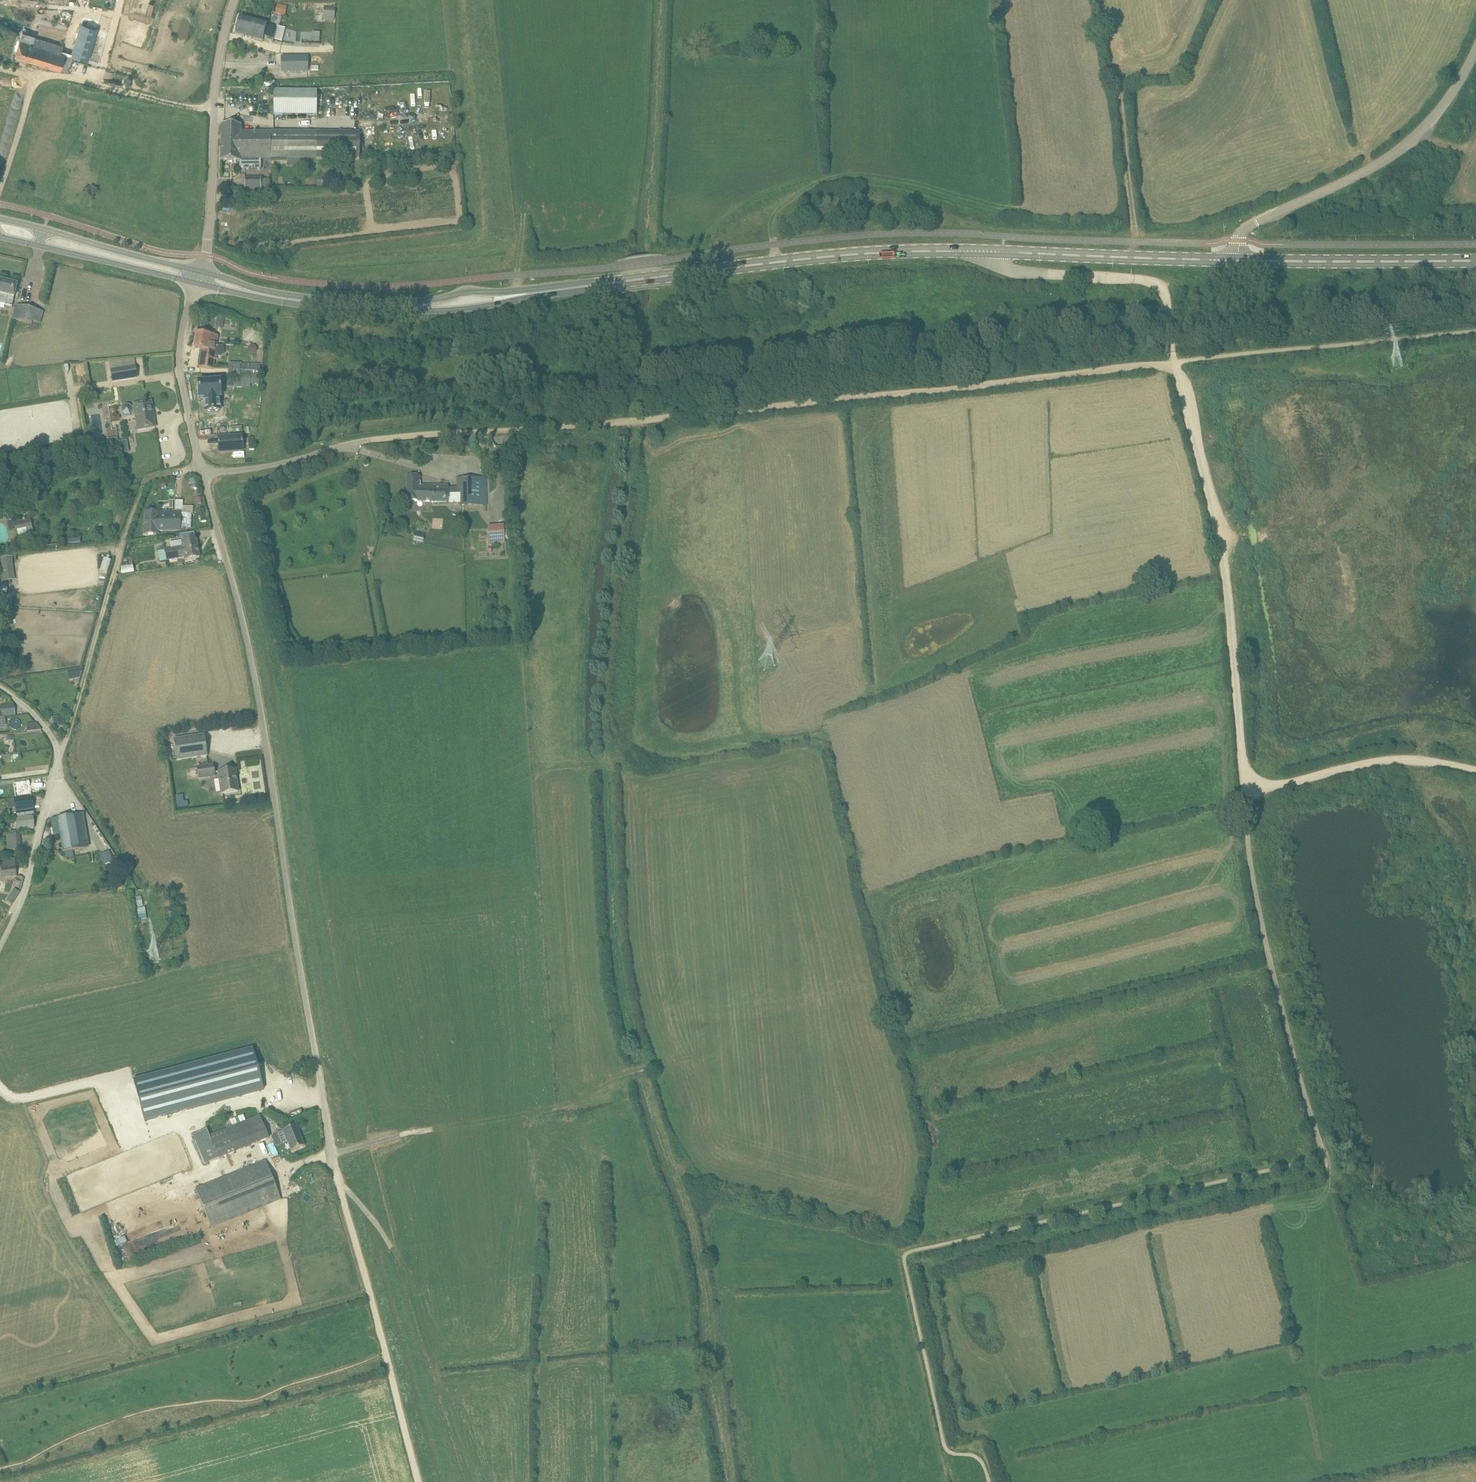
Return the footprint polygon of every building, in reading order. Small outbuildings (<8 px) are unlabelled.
[(275,4),(275,12),(285,13),(285,5),(275,4)] [(325,6),(324,19),(334,19),(334,6),(325,6)] [(277,24),(279,16),(269,13),(267,21),(277,24)] [(240,15),(235,33),(263,41),(264,37),(279,40),(282,27),(277,26),(277,27),(267,25),(267,23),(240,15)] [(295,41),(319,42),(320,31),(295,30),(295,41)] [(20,40),(15,56),(61,70),(66,54),(62,52),(64,46),(35,37),(33,44),(20,40)] [(282,57),(282,72),(308,72),(308,56),(282,57)] [(346,90),(276,89),(275,115),(346,116),(346,90)] [(240,125),(221,125),(221,161),(240,162),(240,168),(244,168),(244,170),(261,170),(261,159),(273,159),(273,132),(240,131),(240,125)] [(296,133),(273,132),(273,159),(360,159),(360,133),(317,133),(296,133)] [(261,188),(261,177),(244,178),(245,189),(261,188)] [(5,305),(12,306),(14,297),(17,284),(0,280),(0,304),(5,305)] [(12,319),(33,323),(34,321),(41,323),(44,311),(16,305),(12,319)] [(216,327),(223,328),(225,317),(218,316),(216,327)] [(195,348),(202,349),(200,367),(213,369),(214,359),(217,359),(217,356),(221,356),(224,354),(225,349),(223,346),(216,345),(217,336),(197,333),(195,348)] [(240,375),(261,375),(261,368),(241,368),(241,363),(229,363),(229,375),(240,375)] [(111,369),(113,382),(138,378),(136,365),(111,369)] [(220,381),(199,382),(199,397),(205,397),(206,411),(219,410),(219,396),(221,396),(220,381)] [(124,405),(121,409),(122,413),(126,415),(130,415),(133,411),(135,411),(138,430),(155,427),(151,401),(133,404),(134,407),(132,407),(129,404),(124,405)] [(243,450),(242,435),(218,437),(219,452),(243,450)] [(127,440),(119,442),(121,453),(129,452),(127,440)] [(406,500),(448,500),(462,500),(462,501),(481,501),(482,489),(482,479),(468,479),(468,487),(448,488),(448,485),(419,486),(419,475),(408,475),(408,485),(406,500)] [(146,512),(145,534),(158,534),(158,531),(179,531),(180,527),(190,527),(191,514),(191,513),(182,513),(180,513),(180,512),(175,512),(158,513),(158,512),(146,512)] [(14,521),(17,535),(33,532),(30,517),(14,521)] [(496,530),(488,531),(489,544),(497,543),(505,542),(505,539),(504,527),(503,525),(496,526),(496,530)] [(413,531),(411,540),(421,542),(424,533),(413,531)] [(171,549),(164,550),(166,560),(185,557),(185,560),(200,557),(197,539),(196,539),(187,541),(182,541),(183,547),(171,549)] [(2,582),(15,580),(13,557),(0,558),(0,564),(2,582)] [(100,558),(98,570),(107,571),(109,559),(100,558)] [(120,574),(132,572),(131,565),(119,567),(120,574)] [(8,594),(7,587),(0,587),(0,595),(8,594)] [(68,671),(69,680),(80,678),(83,669),(68,671)] [(0,706),(2,717),(15,715),(15,711),(14,704),(0,706)] [(53,717),(53,727),(65,726),(64,716),(53,717)] [(36,724),(26,725),(27,732),(41,730),(36,724)] [(174,739),(177,760),(208,755),(205,734),(174,739)] [(196,766),(198,779),(216,776),(214,764),(196,766)] [(218,771),(222,794),(238,791),(235,769),(218,771)] [(183,795),(174,796),(176,808),(188,807),(188,801),(184,802),(183,795)] [(15,799),(17,816),(34,814),(32,797),(15,799)] [(58,818),(63,852),(87,848),(82,820),(81,814),(58,818)] [(16,817),(18,830),(35,829),(34,816),(16,817)] [(7,835),(9,850),(20,849),(19,834),(7,835)] [(0,860),(1,868),(16,867),(16,858),(0,860)] [(14,889),(11,894),(16,898),(20,892),(14,889)] [(134,897),(136,907),(143,906),(141,896),(134,897)] [(253,1049),(134,1080),(144,1120),(263,1089),(253,1049)] [(260,1116),(210,1136),(219,1158),(269,1138),(260,1116)] [(283,1130),(291,1151),(304,1145),(296,1125),(283,1130)] [(196,1189),(211,1227),(281,1199),(265,1161),(196,1189)] [(289,1186),(292,1194),(301,1190),(298,1183),(289,1186)]
